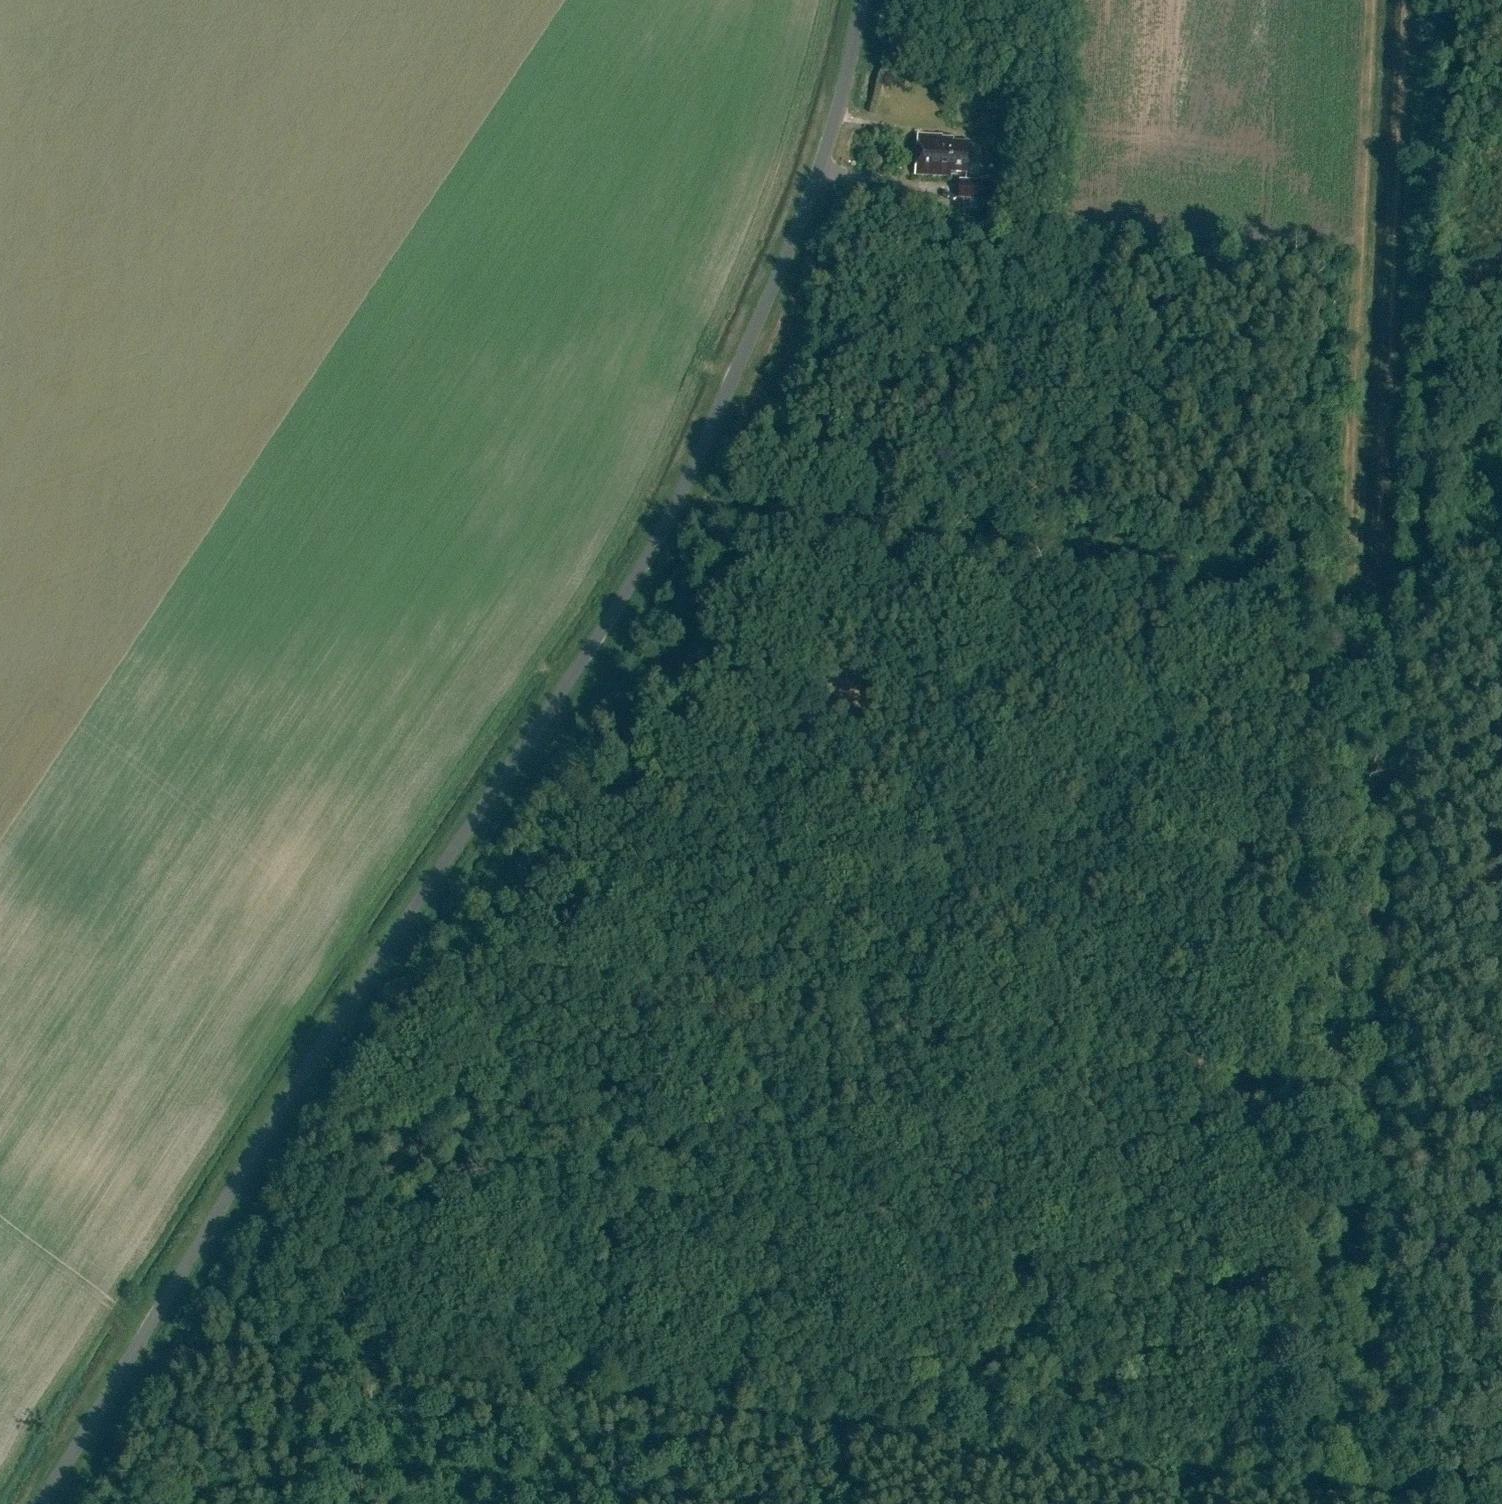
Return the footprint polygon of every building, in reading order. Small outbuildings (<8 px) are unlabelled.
[(918,136),(915,173),(949,175),(949,171),(965,172),(967,142),(950,141),(950,140),(938,139),(938,137),(918,136)] [(982,182),(962,181),(961,198),(993,200),(994,178),(982,177),(982,182)]
